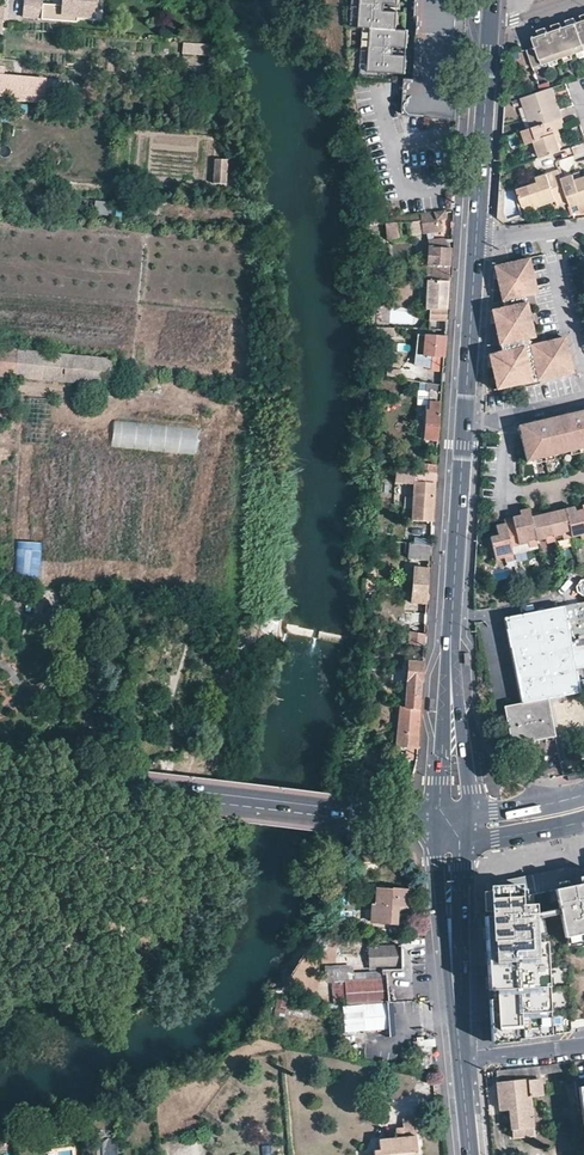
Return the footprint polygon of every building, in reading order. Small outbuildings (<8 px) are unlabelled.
[(62,4),(41,2),(41,0),(23,0),(22,15),(40,17),(40,18),(76,21),(77,14),(93,16),(94,0),(62,0),(62,4)] [(352,27),(360,27),(362,0),(353,0),(352,27)] [(406,74),(408,48),(396,48),(399,0),(362,0),(360,27),(364,27),(372,28),(369,72),(406,74)] [(415,17),(418,17),(415,79),(405,78),(403,115),(456,120),(457,97),(458,82),(452,81),(453,66),(459,66),(461,35),(455,34),(456,19),(462,20),(463,4),(457,3),(457,0),(416,0),(415,17)] [(576,17),(567,20),(567,22),(562,24),(571,52),(576,50),(583,48),(583,44),(577,19),(576,17)] [(562,24),(562,22),(553,25),(553,27),(548,28),(557,56),(562,55),(571,52),(562,24)] [(372,28),(364,27),(361,71),(369,72),(372,28)] [(548,28),(548,27),(539,29),(539,30),(534,32),(537,42),(542,61),(548,59),(557,56),(548,28)] [(534,64),(542,61),(537,42),(528,45),(534,64)] [(182,44),(182,56),(209,56),(209,45),(182,44)] [(47,79),(17,77),(17,89),(0,87),(0,100),(45,103),(47,79)] [(556,89),(553,82),(549,83),(540,86),(522,92),(533,125),(564,115),(560,102),(556,102),(552,90),(556,89)] [(537,139),(542,155),(561,148),(559,142),(557,135),(563,134),(561,129),(567,127),(564,115),(533,125),(525,127),(529,142),(537,139)] [(220,155),(208,155),(207,177),(219,178),(220,155)] [(564,178),(561,169),(538,176),(540,182),(531,185),(520,188),(525,205),(536,202),(538,206),(557,201),(558,203),(571,199),(564,178)] [(573,205),(580,203),(583,202),(583,176),(583,177),(577,179),(575,174),(564,178),(571,199),(573,205)] [(540,182),(538,176),(529,179),(531,185),(540,182)] [(136,193),(136,208),(152,209),(152,194),(136,193)] [(419,212),(421,232),(442,230),(438,221),(437,219),(445,218),(444,209),(424,212),(419,212)] [(410,223),(412,235),(422,234),(420,221),(410,223)] [(398,224),(386,224),(386,238),(398,237),(398,224)] [(428,247),(426,266),(449,267),(451,248),(446,237),(428,239),(429,247),(428,247)] [(511,306),(510,299),(503,272),(526,266),(528,271),(533,270),(531,259),(497,267),(501,287),(505,308),(494,311),(498,331),(503,352),(491,355),(494,372),(498,390),(540,380),(538,375),(502,382),(498,360),(510,357),(501,315),(512,311),(511,306)] [(510,299),(527,296),(539,293),(533,270),(528,271),(526,266),(503,272),(510,299)] [(428,320),(446,321),(446,315),(449,281),(426,280),(424,309),(428,309),(428,320)] [(528,303),(527,296),(510,299),(511,306),(528,303)] [(536,337),(528,303),(511,306),(512,311),(501,315),(510,357),(498,360),(502,382),(538,375),(540,380),(574,372),(566,337),(532,345),(530,339),(536,337)] [(379,309),(378,323),(412,324),(412,310),(379,309)] [(393,325),(369,324),(368,333),(392,335),(393,325)] [(429,371),(443,372),(445,340),(445,337),(423,336),(422,356),(430,356),(429,371)] [(114,386),(116,358),(0,348),(0,376),(18,378),(114,386)] [(424,439),(438,440),(441,391),(431,390),(429,411),(426,411),(424,439)] [(575,411),(576,415),(569,417),(568,413),(557,415),(558,420),(550,422),(549,417),(521,424),(530,461),(539,459),(539,457),(547,455),(555,453),(556,455),(564,454),(573,452),(572,448),(580,447),(583,446),(583,409),(575,411)] [(574,455),(581,454),(580,447),(572,448),(573,452),(574,455)] [(557,459),(556,455),(555,453),(547,455),(549,461),(557,459)] [(540,464),(549,461),(547,455),(539,457),(539,459),(540,464)] [(419,471),(436,473),(437,465),(420,464),(419,471)] [(412,519),(433,521),(436,473),(419,471),(396,469),(396,483),(414,484),(412,519)] [(556,536),(566,534),(565,532),(572,530),(569,513),(567,509),(550,513),(555,535),(556,536)] [(583,533),(583,509),(578,511),(569,513),(572,530),(574,537),(583,535),(583,533)] [(513,546),(530,542),(530,540),(538,538),(533,517),(532,514),(531,513),(524,514),(507,518),(508,523),(513,546)] [(538,541),(549,538),(549,536),(555,535),(550,513),(542,514),(533,517),(538,538),(538,541)] [(515,553),(513,546),(508,523),(498,525),(500,534),(492,535),(496,558),(507,556),(507,555),(515,553)] [(567,538),(574,537),(572,530),(565,532),(566,534),(567,538)] [(530,542),(513,546),(515,553),(540,547),(539,545),(538,541),(538,538),(530,540),(530,542)] [(408,559),(430,561),(431,545),(409,544),(408,559)] [(516,560),(515,553),(507,555),(507,556),(508,561),(516,560)] [(427,603),(429,568),(414,568),(411,601),(427,603)] [(582,581),(576,588),(578,595),(583,598),(583,601),(548,608),(504,617),(521,704),(503,707),(510,746),(555,738),(547,699),(580,692),(576,672),(583,671),(583,580),(582,581)] [(425,646),(425,633),(409,631),(408,644),(425,646)] [(420,708),(423,661),(409,660),(406,706),(420,708)] [(417,755),(420,708),(406,706),(401,705),(398,739),(398,747),(411,748),(411,761),(417,761),(417,755)] [(493,1050),(552,1045),(548,953),(539,953),(537,924),(561,919),(556,891),(535,895),(534,875),(493,885),(494,890),(485,891),(493,1050)] [(367,885),(366,903),(373,903),(371,923),(395,925),(397,905),(409,906),(410,891),(376,889),(376,886),(367,885)] [(567,950),(583,946),(583,885),(556,891),(561,919),(567,950)] [(370,975),(401,974),(401,951),(369,953),(370,975)] [(336,982),(354,981),(353,972),(331,974),(332,983),(336,982)] [(362,1002),(361,989),(383,987),(382,981),(359,983),(354,983),(354,981),(336,982),(338,1003),(362,1002)] [(378,1002),(389,1002),(388,987),(383,987),(361,989),(362,1002),(378,1002)] [(313,1008),(276,1003),(273,1018),(314,1024),(315,1017),(312,1017),(313,1008)] [(362,1007),(346,1008),(348,1033),(389,1030),(387,1005),(362,1007)] [(568,1032),(566,1022),(555,1024),(557,1034),(568,1032)] [(559,1074),(559,1064),(495,1072),(500,1110),(508,1109),(511,1137),(532,1134),(528,1096),(541,1095),(539,1077),(559,1074)] [(403,1130),(403,1142),(398,1142),(397,1139),(379,1141),(379,1151),(372,1151),(373,1154),(416,1154),(414,1119),(402,1120),(403,1130)]
